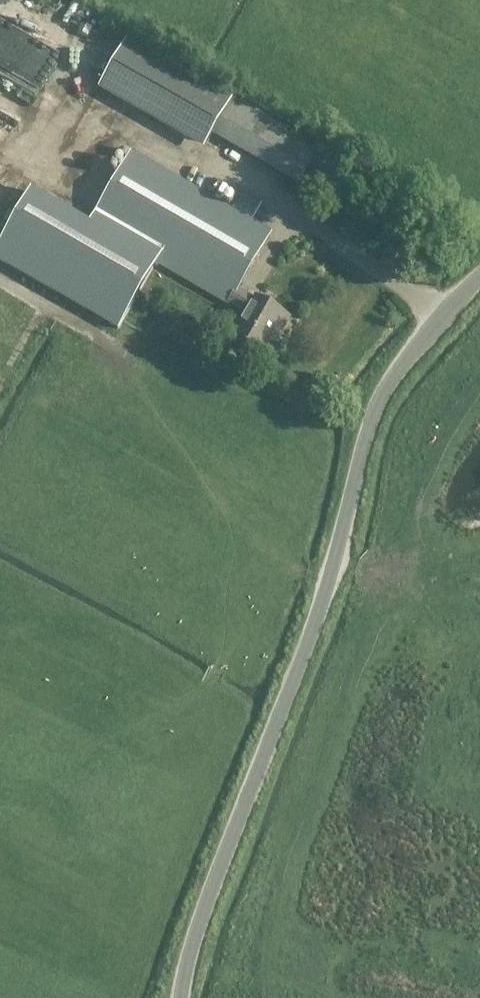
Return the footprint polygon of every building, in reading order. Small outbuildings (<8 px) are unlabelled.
[(3,21),(11,6),(1,0),(0,0),(0,19),(3,21)] [(42,52),(0,32),(0,110),(30,125),(43,99),(24,89),(42,52)] [(98,85),(201,146),(229,99),(126,37),(98,85)] [(212,134),(298,184),(318,149),(232,100),(212,134)] [(262,357),(272,340),(277,343),(292,318),(256,297),(254,299),(238,290),(271,232),(131,151),(88,226),(153,263),(229,306),(230,304),(246,313),(232,338),(262,357)] [(319,169),(325,173),(329,166),(322,163),(319,169)] [(88,226),(28,192),(0,240),(0,259),(117,326),(153,263),(88,226)]
